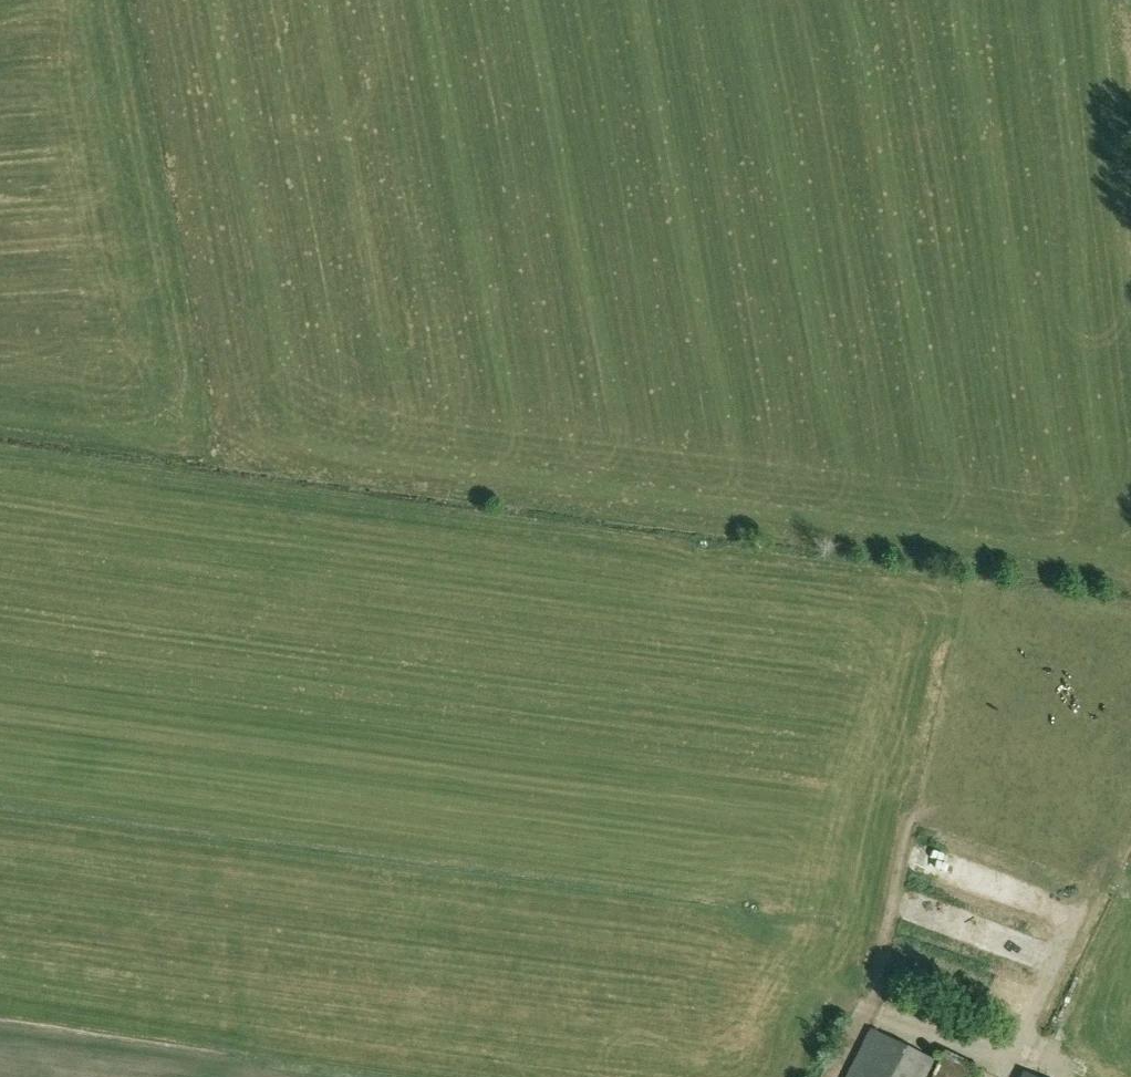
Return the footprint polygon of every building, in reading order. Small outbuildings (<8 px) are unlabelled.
[(935,1061),(872,1030),(849,1076),(927,1076),(935,1061)]
